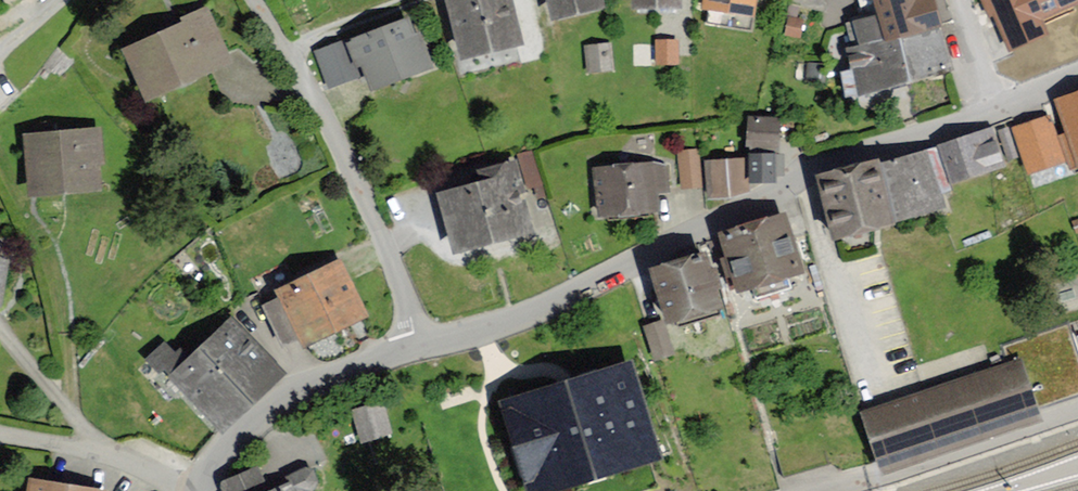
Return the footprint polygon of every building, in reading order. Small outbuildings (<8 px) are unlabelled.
[(464,56),(519,42),(508,0),(449,0),(464,56)] [(554,16),(602,6),(600,0),(550,0),(554,16)] [(705,7),(751,13),(753,0),(706,0),(705,7)] [(949,68),(937,27),(930,0),(878,0),(889,40),(852,50),(863,91),(949,68)] [(989,7),(1008,49),(1046,32),(1040,19),(1077,2),(1077,0),(986,0),(989,7)] [(127,48),(148,96),(227,62),(206,14),(127,48)] [(363,62),(373,88),(432,65),(414,17),(350,41),(358,64),(363,62)] [(677,41),(658,41),(659,64),(677,64),(677,41)] [(610,45),(586,47),(589,72),(612,70),(610,45)] [(1077,161),(1077,95),(1057,102),(1077,161)] [(779,121),(751,119),(749,146),(777,148),(779,121)] [(1049,119),(1014,130),(1029,175),(1064,164),(1049,119)] [(98,129),(25,136),(30,194),(98,188),(96,160),(101,160),(98,129)] [(989,129),(940,146),(952,182),(1002,165),(989,129)] [(696,151),(680,153),(684,188),(700,186),(696,151)] [(751,155),(751,180),(774,180),(774,155),(751,155)] [(818,177),(834,236),(894,220),(942,206),(928,155),(880,168),(878,161),(818,177)] [(741,160),(708,162),(710,199),(743,198),(741,160)] [(627,165),(597,167),(599,214),(658,212),(657,190),(666,190),(665,164),(627,165)] [(443,196),(456,248),(528,229),(511,165),(484,172),(487,185),(443,196)] [(784,214),(720,234),(738,291),(802,270),(784,214)] [(706,259),(652,274),(666,324),(720,309),(706,259)] [(280,297),(266,303),(284,344),(299,337),(302,343),(365,315),(341,264),(278,292),(280,297)] [(173,375),(220,428),(282,372),(235,320),(173,375)] [(864,412),(883,467),(1038,416),(1019,360),(864,412)] [(502,404),(530,490),(550,490),(655,458),(626,365),(502,404)] [(384,399),(352,408),(361,440),(393,431),(384,399)] [(223,484),(226,490),(266,490),(256,469),(223,484)] [(304,478),(276,490),(310,490),(304,478)] [(32,481),(31,490),(92,490),(32,481)]
